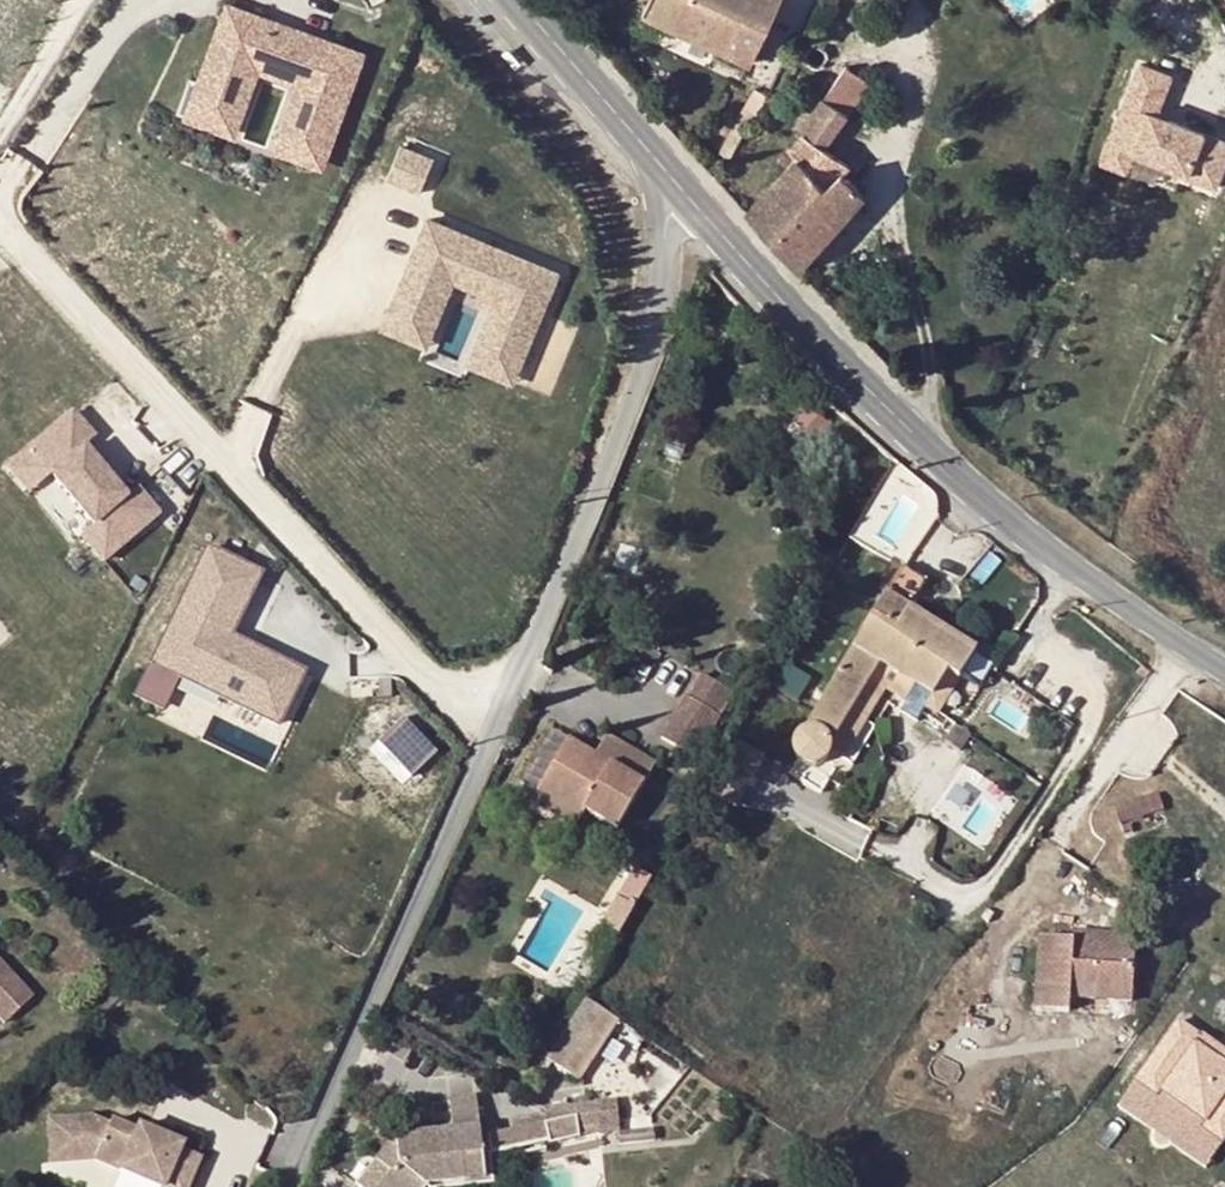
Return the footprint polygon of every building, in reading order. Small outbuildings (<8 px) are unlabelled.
[(367,45),(224,0),(219,0),(181,117),(235,134),(255,73),(292,84),(271,149),(328,167),(367,45)] [(645,12),(751,62),(780,0),(651,0),(645,12)] [(508,49),(502,55),(513,66),(519,60),(508,49)] [(1101,158),(1214,198),(1224,167),(1224,136),(1159,113),(1174,71),(1136,58),(1101,158)] [(794,157),(744,213),(800,262),(862,193),(840,173),(846,166),(818,144),(864,85),(843,67),(792,130),(796,134),(784,148),(794,157)] [(239,124),(237,133),(270,144),(290,86),(257,75),(247,105),(256,108),(249,128),(239,124)] [(419,186),(432,155),(402,143),(389,173),(419,186)] [(516,382),(560,265),(421,213),(379,327),(428,345),(451,282),(488,296),(463,362),(516,382)] [(0,462),(0,464),(21,490),(42,473),(85,525),(73,534),(98,564),(161,513),(135,481),(121,492),(82,443),(93,433),(71,405),(0,462)] [(39,478),(30,488),(73,531),(82,522),(39,478)] [(262,577),(204,550),(133,703),(202,740),(219,704),(279,736),(305,678),(231,641),(262,577)] [(796,762),(800,765),(805,767),(811,768),(819,763),(821,760),(823,757),(825,753),(824,749),(873,664),(929,697),(942,674),(955,681),(972,652),(905,609),(922,581),(898,566),(857,638),(803,731),(801,735),(797,738),(795,741),(792,749),(793,754),(794,757),(796,762)] [(929,697),(873,664),(824,749),(844,761),(886,691),(905,703),(899,712),(918,724),(926,711),(934,715),(955,681),(942,674),(929,697)] [(792,674),(781,668),(774,682),(785,687),(792,674)] [(733,693),(702,675),(688,699),(686,697),(661,739),(696,759),(733,693)] [(400,715),(373,741),(407,775),(434,749),(400,715)] [(567,740),(537,791),(578,815),(581,808),(615,829),(653,763),(604,735),(593,755),(567,740)] [(752,775),(725,764),(714,789),(741,801),(752,775)] [(578,815),(537,791),(530,802),(572,826),(578,815)] [(1155,791),(1111,806),(1122,840),(1165,826),(1155,791)] [(619,932),(635,905),(616,893),(599,921),(619,932)] [(1133,935),(1070,932),(1070,940),(1038,938),(1032,1011),(1066,1013),(1066,998),(1128,1003),(1133,935)] [(20,989),(0,967),(0,1008),(20,989)] [(0,1008),(0,1023),(27,996),(20,989),(0,1008)] [(614,1020),(581,998),(544,1061),(573,1080),(614,1020)] [(1224,1145),(1224,1046),(1174,1013),(1114,1105),(1210,1168),(1224,1145)] [(432,1133),(433,1140),(418,1142),(417,1134),(395,1137),(376,1160),(391,1171),(378,1186),(420,1186),(421,1186),(465,1180),(461,1156),(480,1154),(478,1134),(474,1095),(448,1099),(452,1130),(432,1133)] [(733,1113),(718,1103),(710,1115),(725,1124),(733,1113)] [(545,1126),(478,1134),(480,1154),(480,1156),(491,1155),(620,1138),(616,1105),(543,1114),(545,1126)] [(157,1186),(189,1186),(201,1158),(179,1149),(181,1145),(166,1138),(151,1132),(138,1127),(136,1132),(110,1121),(109,1123),(96,1118),(48,1122),(51,1163),(94,1160),(157,1186)] [(151,1132),(166,1138),(169,1131),(154,1125),(151,1132)] [(433,1140),(432,1133),(417,1134),(418,1142),(433,1140)] [(465,1180),(483,1177),(493,1176),(491,1155),(480,1156),(480,1154),(461,1156),(465,1180)] [(376,1160),(355,1186),(356,1186),(378,1186),(391,1171),(376,1160)] [(420,1186),(485,1186),(483,1177),(465,1180),(421,1186),(420,1186)]
